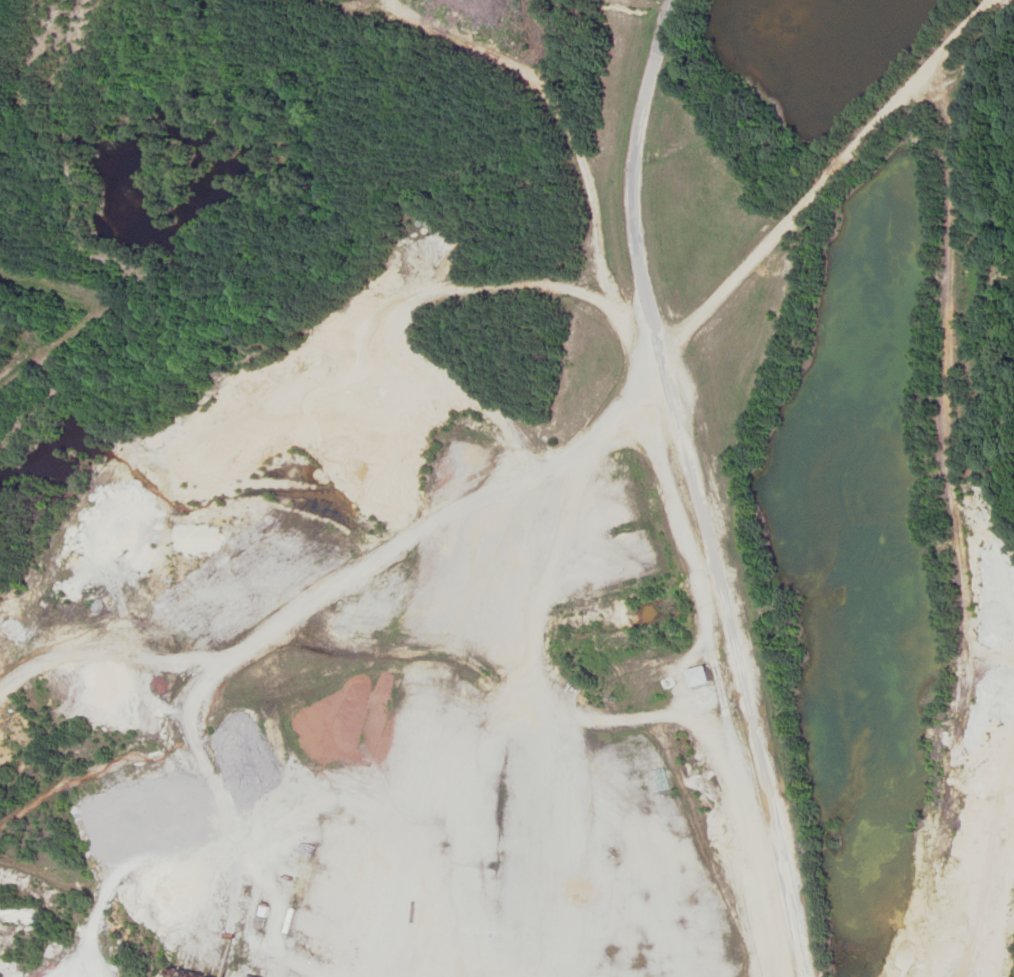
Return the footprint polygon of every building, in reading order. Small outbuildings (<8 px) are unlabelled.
[(694,687),(712,684),(708,667),(691,670),(694,687)] [(448,873),(463,873),(463,840),(458,840),(458,830),(448,830),(448,873)]
